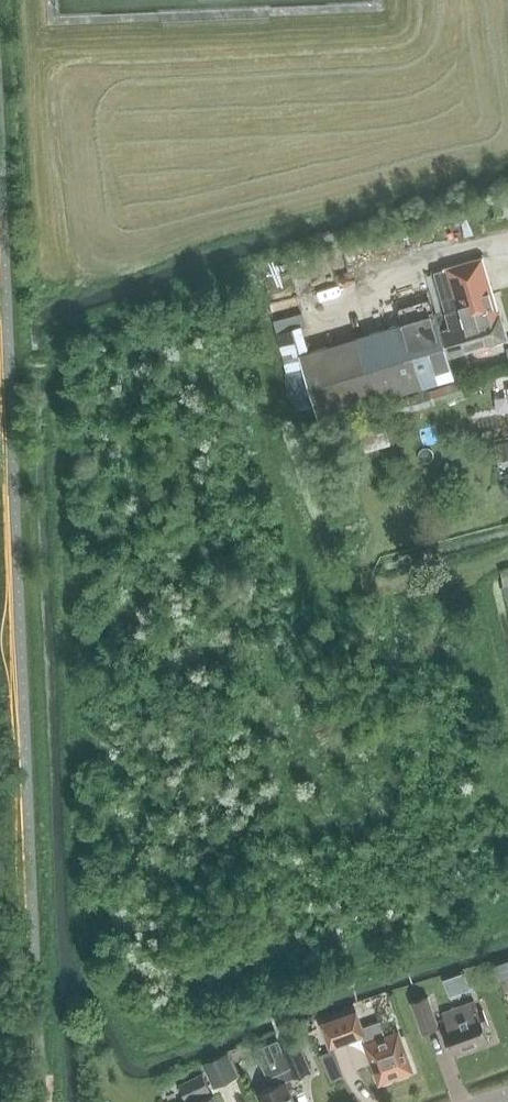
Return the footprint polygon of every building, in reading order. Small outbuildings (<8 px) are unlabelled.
[(449,327),(440,330),(448,356),(506,339),(499,312),(497,312),(482,258),(447,268),(434,272),(446,313),(449,327)] [(306,325),(302,312),(273,321),(277,333),(306,325)] [(454,376),(448,356),(440,330),(435,313),(300,354),(319,417),(454,376)] [(460,381),(443,386),(448,403),(465,398),(460,381)] [(446,398),(442,385),(388,400),(393,417),(434,405),(433,402),(446,398)] [(507,459),(507,441),(498,443),(501,460),(507,459)] [(422,1033),(438,1027),(427,996),(411,1002),(422,1033)] [(469,1049),(489,1042),(483,1026),(488,1024),(482,1010),(478,1012),(474,1001),(442,1013),(448,1029),(443,1031),(450,1052),(468,1045),(469,1049)] [(362,1036),(365,1044),(379,1083),(411,1071),(397,1032),(384,1037),(379,1022),(360,1028),(355,1013),(321,1025),(329,1048),(362,1036)] [(285,1080),(309,1070),(298,1044),(282,1051),(277,1039),(255,1049),(271,1086),(256,1093),(260,1101),(294,1101),(285,1080)] [(345,1072),(335,1046),(321,1052),(331,1077),(345,1072)] [(238,1077),(227,1053),(202,1064),(213,1089),(238,1077)] [(210,1091),(202,1074),(177,1085),(185,1101),(210,1091)]
